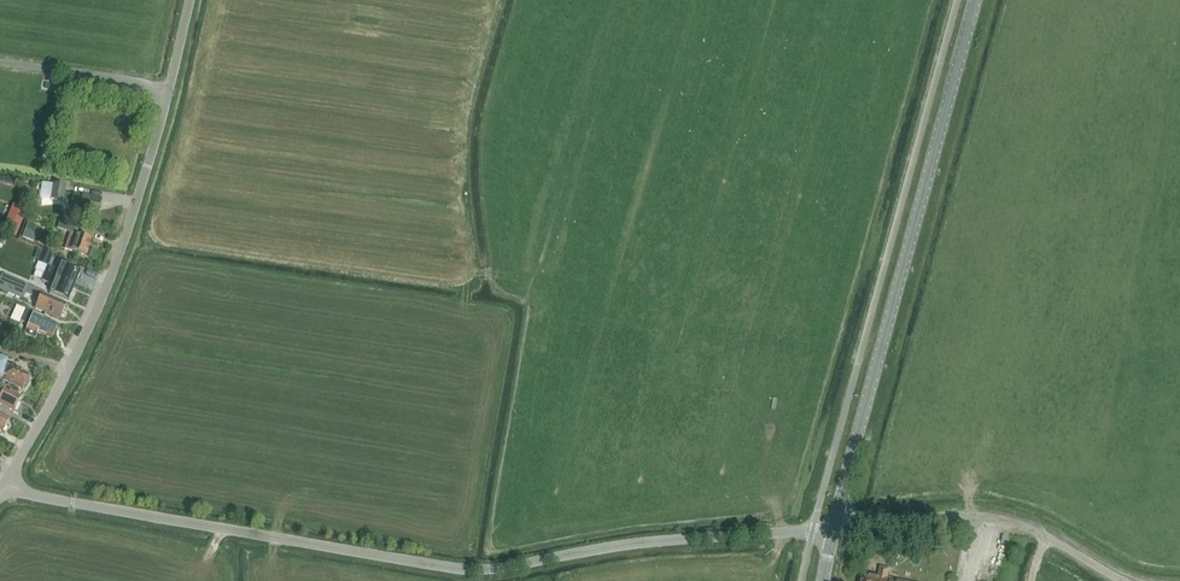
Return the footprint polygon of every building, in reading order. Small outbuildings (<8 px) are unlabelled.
[(53,184),(51,200),(62,202),(62,204),(63,207),(64,209),(66,211),(68,213),(71,214),(97,218),(101,199),(74,195),(64,194),(66,186),(53,184)] [(27,210),(13,204),(2,232),(16,237),(27,210)] [(91,239),(78,235),(81,228),(60,220),(57,228),(70,233),(64,249),(85,256),(91,239)] [(27,224),(22,240),(33,244),(35,237),(33,237),(36,228),(27,224)] [(38,249),(34,258),(38,260),(38,262),(47,266),(49,267),(54,256),(38,249)] [(47,266),(44,273),(73,285),(79,271),(62,264),(57,275),(54,274),(55,272),(53,271),(54,269),(49,267),(47,266)] [(73,285),(44,273),(41,280),(48,283),(49,281),(51,282),(52,280),(55,281),(50,292),(67,300),(73,285)] [(0,278),(0,291),(23,301),(25,294),(40,300),(37,308),(44,311),(60,319),(66,306),(47,297),(48,294),(39,290),(38,291),(1,275),(0,278)] [(15,309),(16,314),(13,321),(22,325),(24,322),(29,325),(25,334),(35,339),(38,333),(51,339),(57,326),(43,319),(44,317),(17,305),(15,309)] [(22,390),(30,376),(11,366),(10,369),(6,366),(7,361),(0,359),(0,377),(2,378),(5,379),(4,380),(22,390)] [(13,412),(21,397),(4,389),(5,387),(0,384),(0,405),(13,412)] [(2,432),(10,419),(0,414),(0,431),(2,432)] [(887,579),(889,570),(880,568),(878,577),(877,579),(863,575),(862,580),(898,580),(887,579)]
